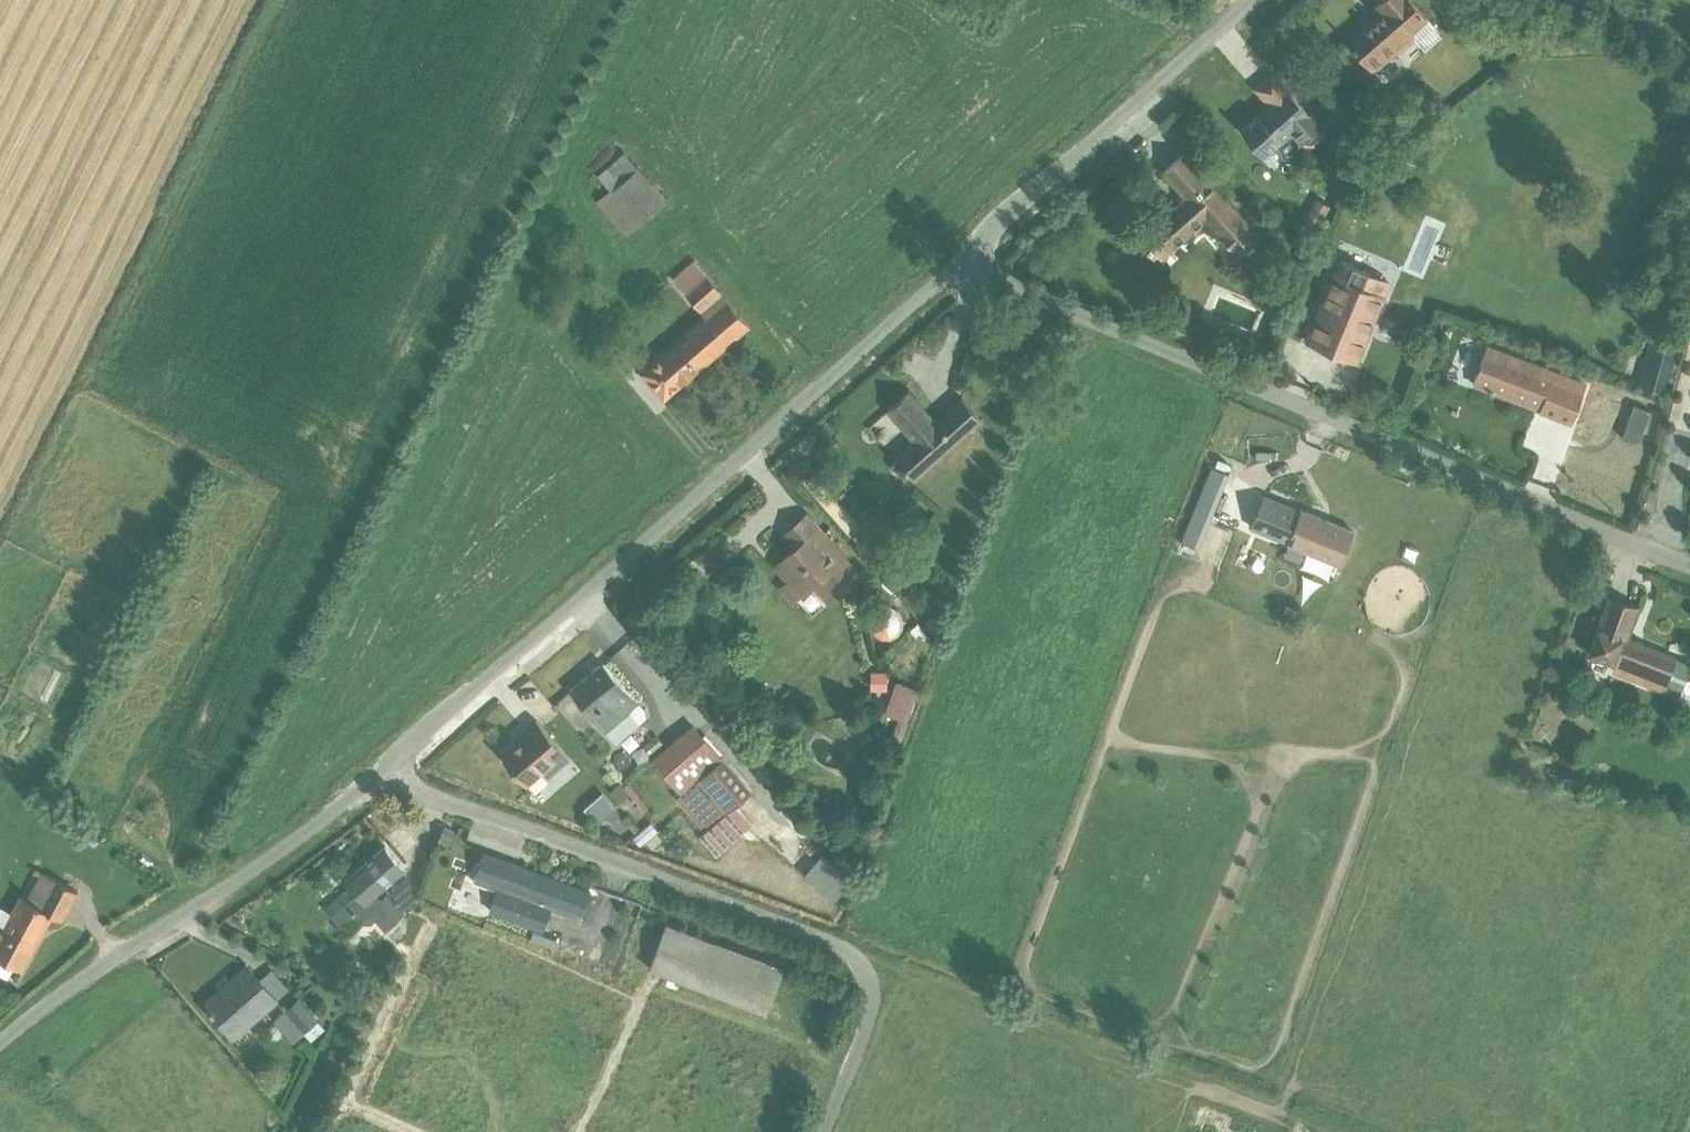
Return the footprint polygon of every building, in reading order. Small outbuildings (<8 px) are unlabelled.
[(1346,38),(1374,71),(1415,37),(1426,49),(1443,34),(1414,0),(1379,0),(1377,2),(1382,8),(1346,38)] [(1270,103),(1288,87),(1274,70),(1255,87),(1270,103)] [(1288,87),(1270,103),(1242,128),(1265,155),(1282,140),(1284,142),(1293,133),(1303,143),(1314,144),(1325,135),(1326,127),(1288,87)] [(611,187),(638,164),(626,150),(599,173),(611,187)] [(1187,195),(1140,234),(1144,238),(1140,241),(1155,258),(1160,254),(1162,257),(1195,229),(1197,232),(1208,222),(1237,255),(1247,246),(1250,251),(1256,246),(1253,241),(1260,235),(1185,150),(1164,169),(1187,195)] [(638,164),(611,187),(597,199),(627,234),(669,199),(638,164)] [(1317,195),(1302,220),(1315,228),(1331,204),(1317,195)] [(706,314),(642,369),(665,395),(750,322),(694,258),(675,276),(706,314)] [(1342,258),(1308,340),(1357,360),(1391,278),(1342,258)] [(1651,334),(1639,383),(1667,393),(1681,342),(1651,334)] [(1489,342),(1473,383),(1573,420),(1588,380),(1489,342)] [(910,389),(889,408),(915,437),(895,455),(899,460),(893,466),(905,479),(911,473),(915,478),(982,417),(963,396),(937,419),(910,389)] [(1196,545),(1223,484),(1228,472),(1213,465),(1182,539),(1196,545)] [(1223,484),(1196,545),(1199,547),(1225,485),(1223,484)] [(1264,494),(1252,524),(1342,561),(1355,530),(1264,494)] [(796,545),(774,564),(788,579),(780,587),(793,603),(814,584),(830,604),(861,577),(808,515),(786,534),(796,545)] [(866,524),(854,536),(861,545),(859,547),(893,584),(908,570),(876,531),(874,532),(866,524)] [(1218,534),(1207,554),(1223,562),(1233,542),(1218,534)] [(1192,575),(1201,549),(1183,543),(1174,569),(1192,575)] [(1590,652),(1614,661),(1613,670),(1680,695),(1689,671),(1689,662),(1627,637),(1638,605),(1611,595),(1590,652)] [(872,616),(871,624),(875,632),(883,637),(892,637),(899,634),(904,626),(904,617),(901,609),(893,605),(884,604),(876,608),(872,616)] [(935,614),(913,630),(924,642),(944,624),(935,614)] [(594,671),(571,690),(617,743),(648,715),(646,709),(604,661),(600,661),(593,667),(594,671)] [(888,670),(872,670),(872,689),(888,688),(888,670)] [(897,680),(885,712),(899,717),(893,734),(901,737),(920,688),(897,680)] [(749,790),(717,756),(721,753),(692,722),(651,760),(678,788),(685,781),(719,818),(749,790)] [(525,792),(569,758),(544,727),(500,762),(525,792)] [(582,926),(593,896),(481,854),(470,883),(492,892),(485,909),(540,930),(547,913),(582,926)] [(383,856),(321,905),(346,936),(376,912),(388,927),(419,902),(383,856)] [(16,971),(48,917),(63,892),(38,878),(10,925),(0,919),(0,962),(16,971)] [(442,944),(626,1026),(642,990),(492,921),(489,927),(457,913),(442,944)] [(778,974),(666,935),(654,970),(766,1009),(778,974)] [(269,961),(210,1007),(233,1036),(292,990),(269,961)] [(296,1010),(315,1031),(329,1018),(310,997),(296,1010)] [(375,1124),(359,1116),(352,1131),(372,1131),(375,1124)] [(598,1123),(594,1131),(617,1131),(598,1123)]
